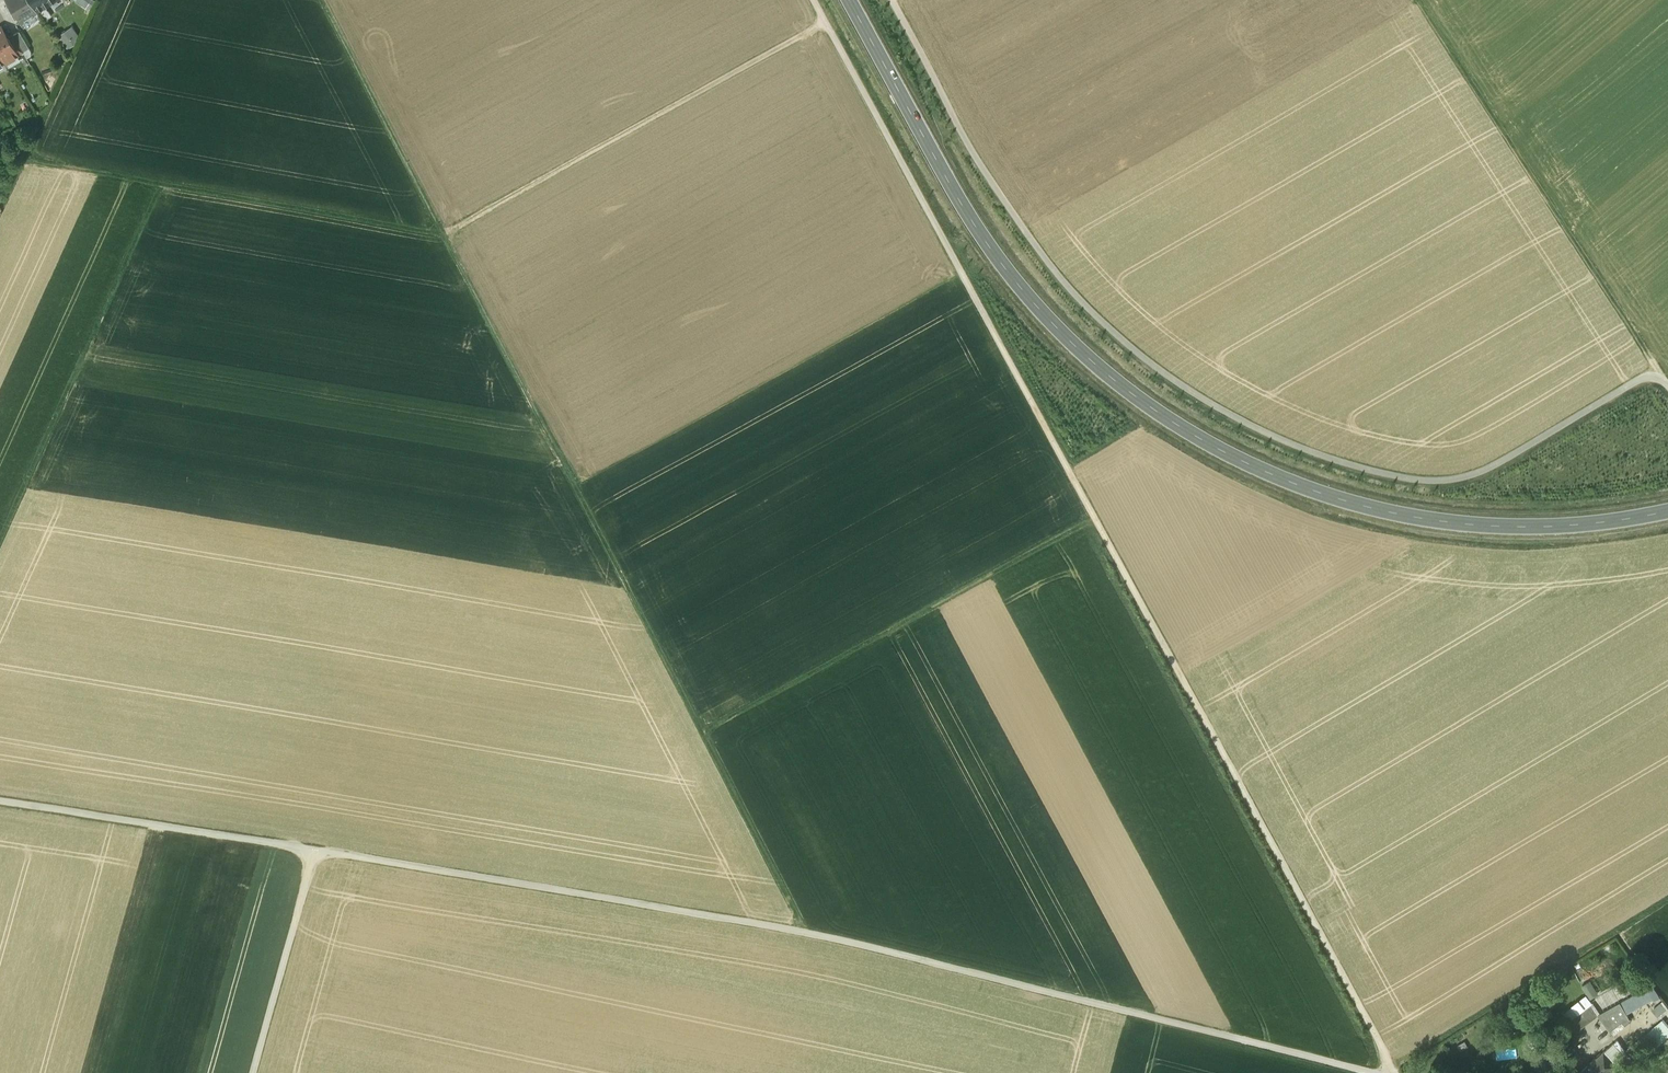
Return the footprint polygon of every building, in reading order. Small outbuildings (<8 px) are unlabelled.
[(11,4),(9,5),(13,10),(14,9),(22,21),(24,20),(25,20),(25,19),(32,14),(32,15),(33,14),(37,11),(29,0),(8,0),(11,4)] [(37,11),(54,0),(29,0),(37,11)] [(58,34),(67,47),(81,38),(71,24),(58,34)] [(0,27),(0,56),(4,62),(10,59),(8,57),(15,53),(16,55),(17,55),(7,38),(1,26),(0,27)] [(29,48),(19,31),(13,35),(23,52),(29,48)] [(13,35),(7,38),(17,55),(23,52),(13,35)] [(1596,238),(1602,248),(1618,238),(1612,229),(1596,238)] [(1651,984),(1620,1002),(1626,1012),(1652,997),(1653,998),(1659,995),(1651,984)] [(1584,1007),(1592,1001),(1586,992),(1577,998),(1584,1007)] [(1570,1017),(1580,1010),(1573,1002),(1564,1010),(1570,1017)] [(1620,1002),(1598,1014),(1613,1034),(1630,1020),(1626,1012),(1620,1002)] [(1589,1005),(1570,1018),(1578,1029),(1596,1016),(1589,1005)] [(1569,1031),(1570,1026),(1569,1022),(1565,1018),(1561,1017),(1556,1019),(1553,1022),(1552,1026),(1553,1031),(1557,1034),(1561,1035),(1566,1034),(1569,1031)] [(1649,1035),(1627,1052),(1627,1053),(1633,1059),(1632,1060),(1651,1044),(1652,1045),(1667,1032),(1667,1029),(1662,1023),(1649,1035)] [(1604,1051),(1582,1070),(1584,1072),(1607,1072),(1619,1062),(1618,1061),(1627,1053),(1627,1052),(1617,1039),(1604,1051)] [(1627,1053),(1618,1061),(1619,1062),(1624,1068),(1629,1064),(1628,1063),(1632,1060),(1633,1059),(1627,1053)]
